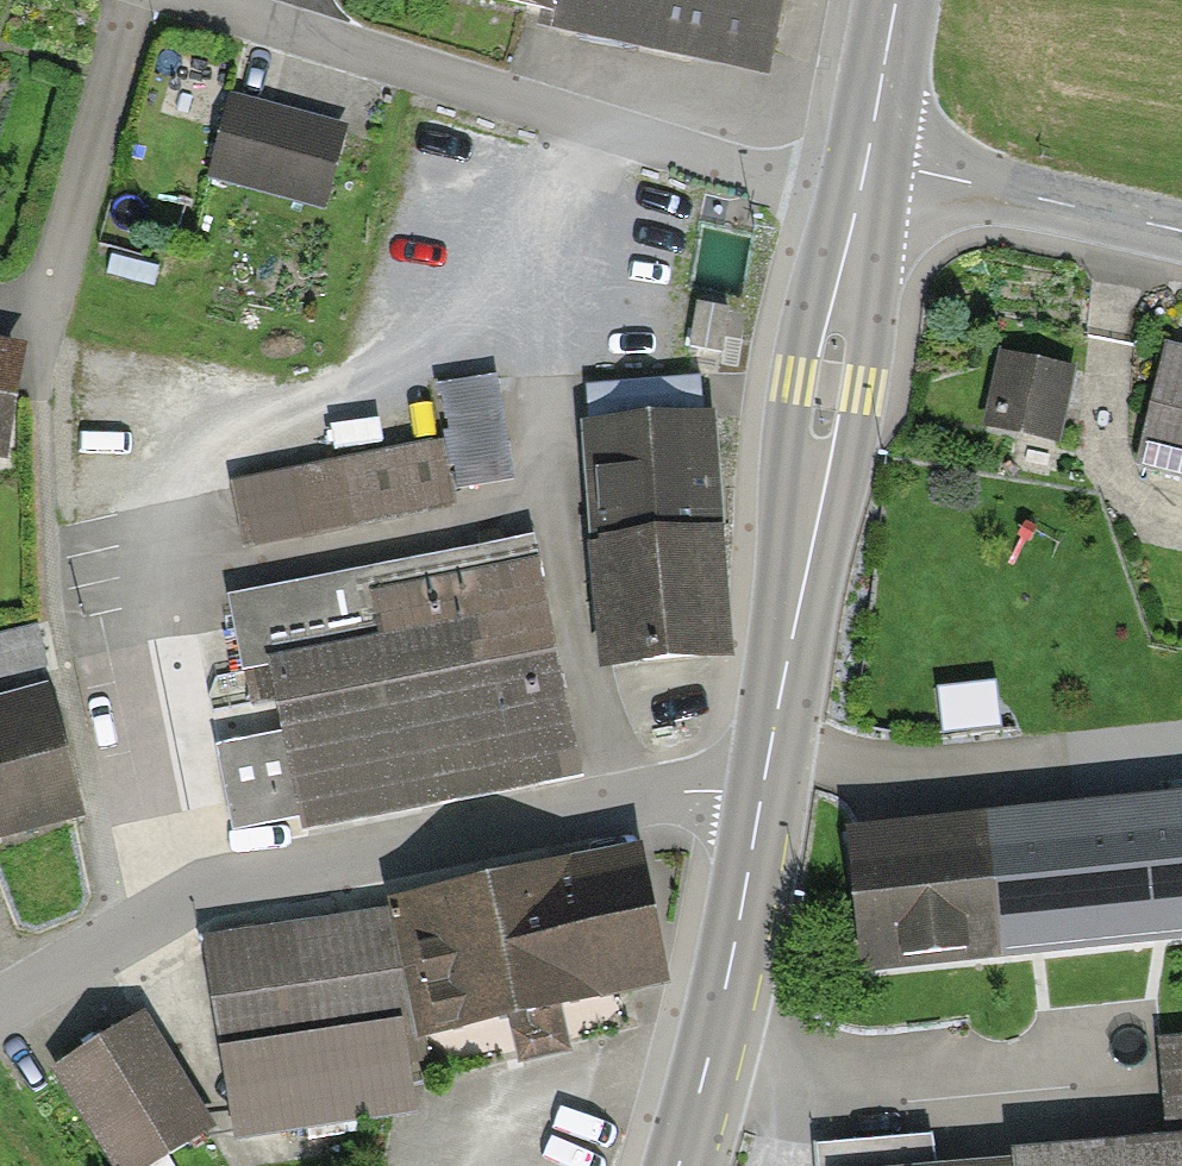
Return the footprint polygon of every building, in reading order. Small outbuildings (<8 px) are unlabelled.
[(544,12),(539,35),(763,81),(780,0),(486,0),(544,12)] [(336,124),(232,97),(211,177),(315,204),(336,124)] [(15,344),(0,342),(0,449),(1,449),(15,344)] [(1162,344),(1134,472),(1181,482),(1181,349),(1162,344)] [(1069,364),(993,353),(982,428),(1059,438),(1069,364)] [(441,385),(451,434),(240,482),(253,544),(454,501),(450,481),(511,467),(495,376),(441,385)] [(582,426),(588,544),(716,538),(711,420),(582,426)] [(579,765),(536,557),(522,560),(517,536),(236,594),(250,659),(268,655),(283,726),(217,740),(234,824),(300,811),(302,822),(579,765)] [(588,544),(594,662),(722,656),(716,538),(588,544)] [(43,684),(0,696),(0,834),(77,814),(43,684)] [(843,825),(857,967),(1181,935),(1181,792),(843,825)] [(630,859),(387,905),(412,1034),(655,987),(630,859)] [(387,905),(202,941),(240,1136),(425,1101),(412,1034),(387,905)] [(1154,999),(1166,1134),(830,1164),(830,1165),(1181,1165),(1181,997),(1154,999)] [(144,1017),(50,1070),(104,1165),(142,1165),(208,1129),(144,1017)]
